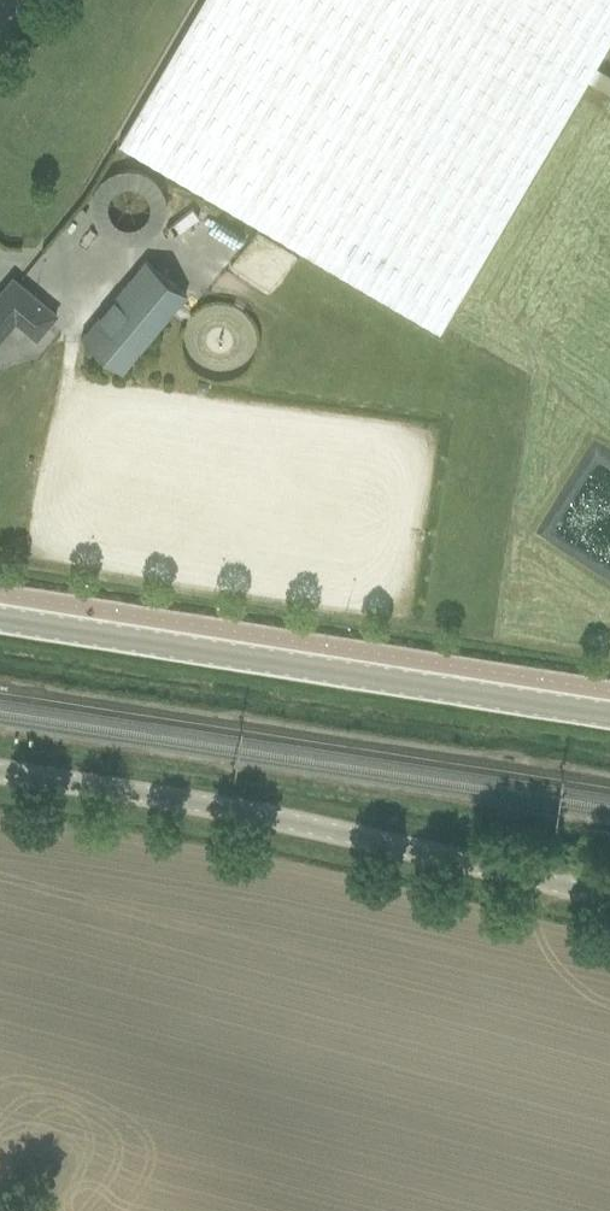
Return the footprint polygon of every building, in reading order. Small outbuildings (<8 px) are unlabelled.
[(595,66),(609,40),(609,0),(202,0),(119,142),(441,328),(587,80),(609,93),(609,75),(595,66)] [(96,237),(163,235),(160,170),(94,172),(96,237)] [(81,206),(72,216),(79,222),(88,212),(81,206)] [(123,371),(187,294),(146,259),(81,336),(123,371)] [(0,290),(0,340),(15,322),(37,340),(58,314),(12,275),(0,290)] [(209,386),(207,381),(201,380),(197,385),(199,390),(205,391),(209,386)]
